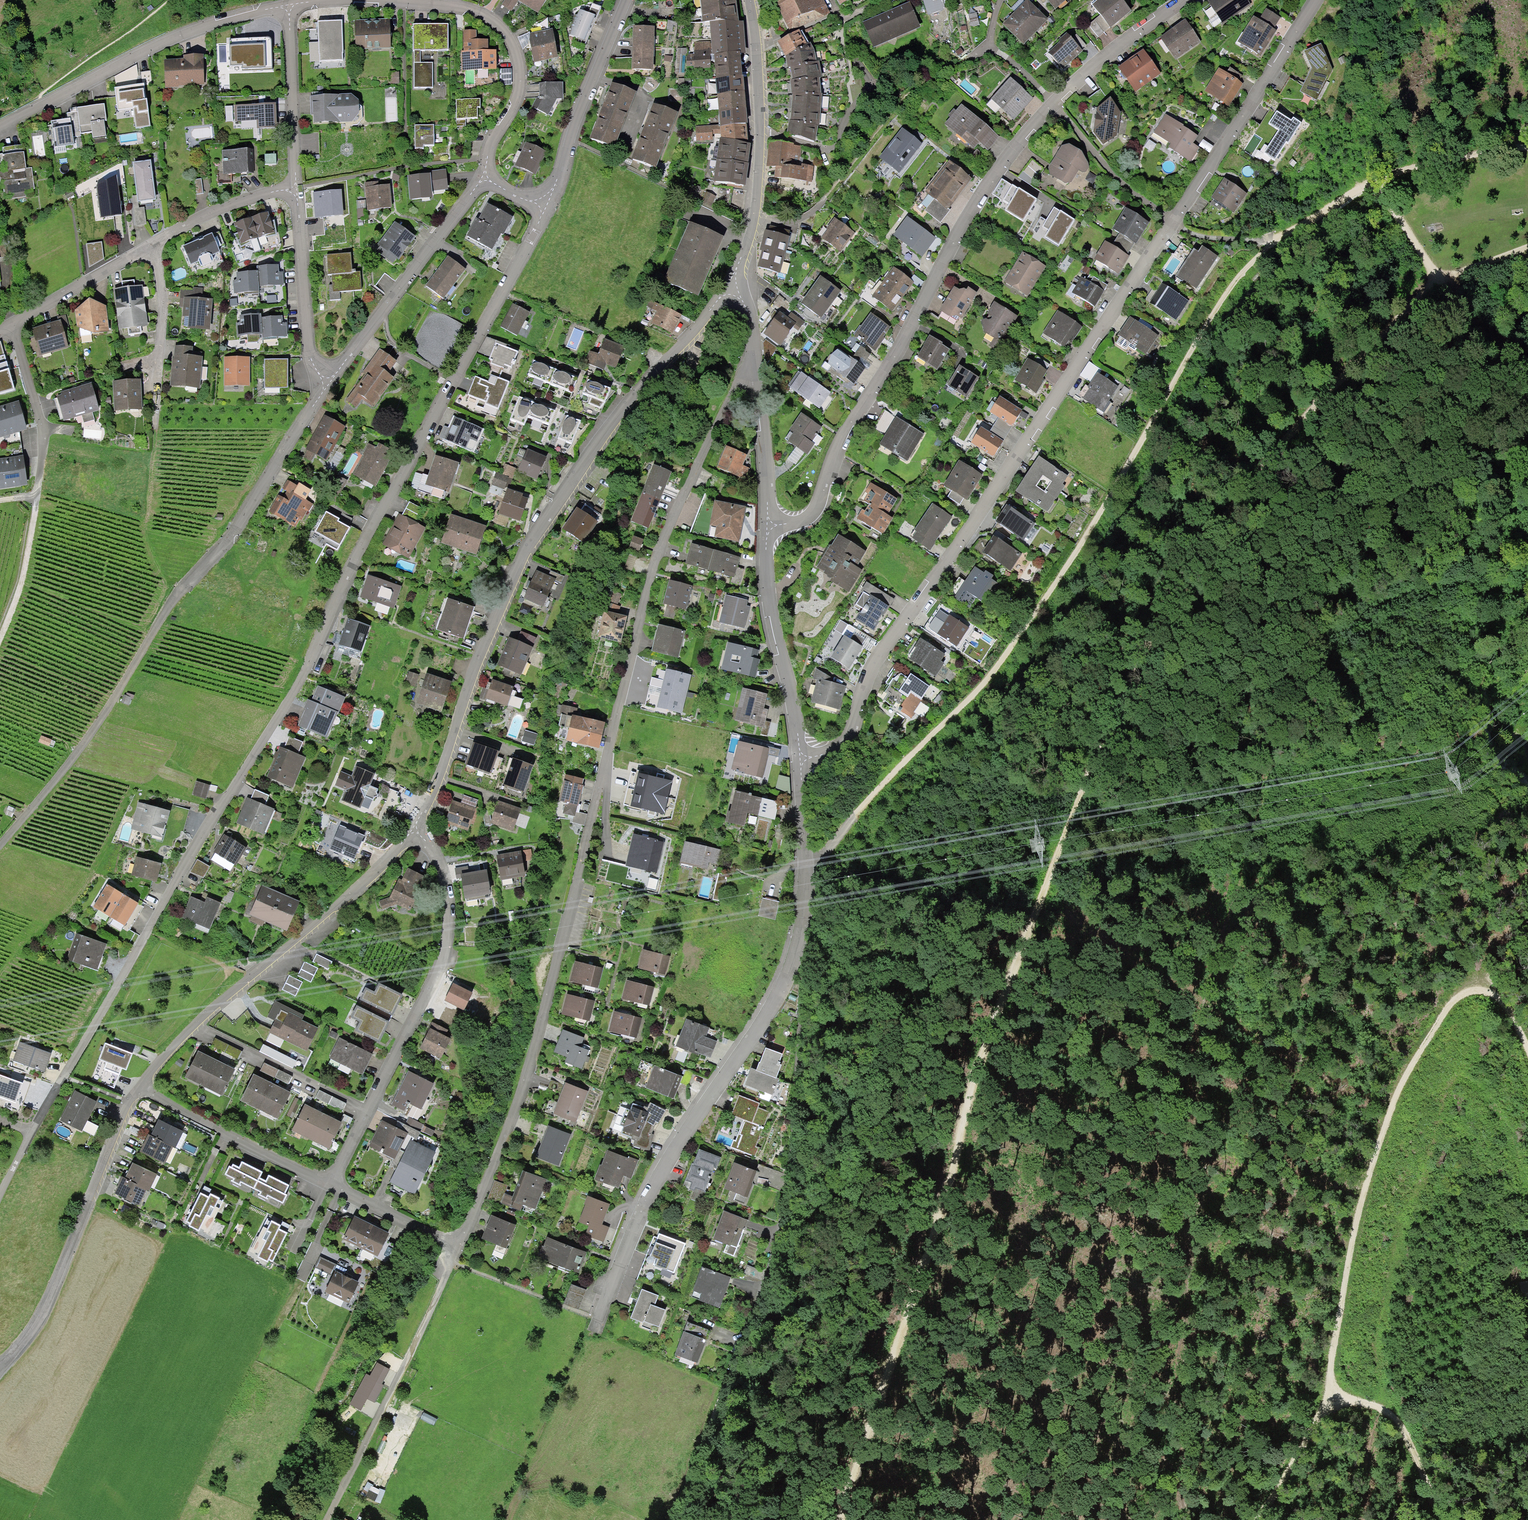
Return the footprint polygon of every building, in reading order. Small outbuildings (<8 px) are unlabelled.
[(548,17),(559,0),(513,0),(507,9),(517,15),(525,2),(548,17)] [(736,0),(700,0),(704,21),(710,21),(739,20),(736,0)] [(776,2),(790,31),(830,12),(824,0),(780,0),(776,2)] [(846,8),(865,0),(842,0),(846,8)] [(928,15),(947,9),(944,0),(923,0),(928,15)] [(1056,13),(1069,0),(1046,0),(1056,13)] [(1113,31),(1136,15),(1125,0),(1107,0),(1096,8),(1113,31)] [(1222,22),(1251,3),(1249,0),(1208,0),(1207,0),(1222,22)] [(1030,5),(1019,16),(1038,34),(1048,22),(1030,5)] [(911,7),(865,26),(874,49),(921,30),(911,7)] [(1236,43),(1261,57),(1278,31),(1273,28),(1281,17),(1267,9),(1260,20),(1253,15),(1236,43)] [(585,14),(575,37),(590,44),(600,21),(585,14)] [(1009,27),(1027,45),(1038,34),(1019,16),(1009,27)] [(744,19),(739,20),(710,21),(712,54),(714,54),(741,53),(746,52),(744,19)] [(449,24),(413,23),(414,49),(414,62),(414,87),(432,86),(432,63),(421,62),(421,51),(449,49),(449,24)] [(1163,41),(1177,59),(1200,42),(1185,23),(1163,41)] [(390,24),(356,25),(357,51),(391,50),(390,24)] [(343,26),(321,26),(321,55),(343,55),(343,26)] [(799,29),(778,41),(785,55),(807,43),(799,29)] [(659,31),(637,31),(636,72),(658,73),(659,31)] [(469,33),(468,70),(502,71),(502,56),(495,56),(495,44),(482,43),(483,33),(469,33)] [(560,33),(534,38),(539,66),(565,61),(560,33)] [(258,40),(230,40),(230,72),(277,73),(277,48),(257,48),(258,40)] [(1053,53),(1064,70),(1084,56),(1072,40),(1053,53)] [(710,42),(694,42),(694,54),(686,54),(686,66),(694,66),(694,67),(711,67),(710,42)] [(807,43),(785,55),(788,66),(790,66),(817,61),(814,50),(810,42),(807,43)] [(1321,43),(1304,51),(1312,68),(1300,91),(1317,100),(1333,69),(1321,43)] [(686,48),(677,47),(675,73),(684,74),(686,48)] [(742,73),(741,53),(714,54),(715,75),(742,73)] [(1123,75),(1137,94),(1161,75),(1147,56),(1123,75)] [(207,60),(168,62),(170,89),(209,86),(207,60)] [(817,61),(790,66),(792,79),(820,76),(822,77),(819,61),(817,61)] [(1209,93),(1232,107),(1246,85),(1223,71),(1209,93)] [(743,74),(742,73),(715,75),(717,93),(744,90),(743,74)] [(820,76),(792,79),(790,79),(792,94),(821,91),(820,76)] [(1015,79),(992,103),(1014,123),(1037,99),(1015,79)] [(644,96),(618,85),(595,140),(620,150),(644,96)] [(147,87),(117,92),(120,114),(133,112),(136,132),(154,129),(147,87)] [(569,87),(544,88),(545,100),(538,112),(558,120),(570,102),(569,87)] [(717,93),(719,109),(746,106),(744,90),(717,93)] [(821,91),(792,94),(792,103),(821,106),(822,93),(821,93),(821,91)] [(353,97),(313,99),(315,127),(356,127),(365,116),(365,106),(353,97)] [(821,106),(792,103),(791,119),(818,125),(819,125),(821,106)] [(461,104),(462,124),(481,123),(481,112),(487,111),(486,104),(461,104)] [(1096,135),(1109,148),(1120,139),(1124,114),(1115,104),(1099,111),(1096,135)] [(57,123),(60,150),(74,149),(74,139),(87,138),(87,134),(97,133),(98,141),(114,140),(111,106),(83,109),(83,114),(76,114),(77,121),(57,123)] [(748,122),(746,106),(719,109),(720,125),(746,123),(748,122)] [(684,117),(657,107),(638,159),(665,169),(684,117)] [(280,108),(237,108),(237,132),(280,132),(280,108)] [(964,109),(950,127),(990,159),(1005,142),(964,109)] [(1291,119),(1276,110),(1268,121),(1279,129),(1264,152),(1275,159),(1286,141),(1288,142),(1301,122),(1293,117),(1291,119)] [(818,125),(791,119),(790,119),(786,134),(815,140),(818,125)] [(1172,150),(1191,162),(1203,143),(1167,120),(1158,134),(1176,145),(1172,150)] [(748,142),(746,123),(720,125),(695,126),(696,141),(713,140),(712,134),(721,134),(720,138),(748,142)] [(904,127),(881,157),(901,172),(924,143),(904,127)] [(440,128),(419,130),(420,151),(442,150),(440,128)] [(752,143),(748,142),(720,138),(717,161),(748,166),(752,143)] [(549,157),(527,145),(517,164),(538,176),(549,157)] [(800,148),(770,146),(768,171),(777,172),(776,181),(813,184),(814,169),(798,167),(800,148)] [(1052,173),(1073,187),(1083,172),(1086,174),(1093,164),(1069,148),(1052,173)] [(3,151),(6,174),(0,174),(0,176),(1,185),(6,185),(7,198),(36,195),(34,171),(26,171),(24,149),(3,151)] [(255,152),(223,153),(224,175),(255,175),(255,152)] [(278,157),(268,158),(269,168),(279,167),(278,157)] [(951,160),(917,206),(941,224),(976,179),(951,160)] [(745,185),(748,166),(717,161),(713,181),(745,185)] [(153,165),(136,167),(141,205),(158,203),(153,165)] [(431,178),(414,180),(415,201),(437,199),(437,192),(453,191),(451,171),(431,173),(431,178)] [(1036,198),(1001,178),(992,193),(1002,200),(999,205),(1023,221),(1036,198)] [(204,182),(196,182),(197,196),(205,196),(204,182)] [(1213,201),(1231,214),(1244,194),(1226,182),(1213,201)] [(121,187),(94,190),(97,221),(124,218),(121,187)] [(393,188),(367,190),(370,213),(395,211),(393,188)] [(341,195),(317,198),(320,220),(344,217),(341,195)] [(513,217),(487,202),(479,218),(491,225),(490,227),(501,233),(503,234),(513,217)] [(1045,220),(1040,216),(1033,229),(1058,242),(1074,218),(1054,206),(1045,220)] [(1135,243),(1137,244),(1149,222),(1125,206),(1113,228),(1119,232),(1115,238),(1131,249),(1135,243)] [(905,215),(890,235),(926,262),(941,242),(905,215)] [(479,218),(477,217),(466,235),(492,249),(501,233),(490,227),(491,225),(479,218)] [(835,218),(821,237),(840,251),(855,232),(835,218)] [(272,219),(239,229),(246,249),(278,239),(272,219)] [(400,223),(379,249),(398,265),(419,239),(400,223)] [(795,235),(767,227),(755,269),(783,277),(795,235)] [(726,241),(692,228),(669,287),(703,300),(726,241)] [(221,237),(185,251),(194,273),(230,259),(221,237)] [(1094,257),(1119,273),(1129,256),(1127,254),(1131,249),(1115,238),(1113,244),(1105,240),(1094,257)] [(1198,251),(1193,248),(1176,275),(1196,288),(1218,256),(1202,245),(1198,251)] [(1005,284),(1027,298),(1047,269),(1024,254),(1005,284)] [(355,258),(331,259),(333,296),(366,295),(365,277),(356,277),(355,258)] [(471,282),(449,261),(427,284),(449,305),(471,282)] [(893,265),(881,281),(903,297),(915,282),(893,265)] [(237,277),(238,297),(267,296),(266,289),(285,288),(285,268),(260,269),(260,276),(237,277)] [(841,290),(821,275),(801,303),(821,318),(841,290)] [(1072,292),(1095,306),(1108,284),(1094,276),(1091,282),(1081,277),(1072,292)] [(881,281),(869,297),(891,313),(903,297),(881,281)] [(942,309),(961,322),(979,295),(960,282),(942,309)] [(142,284),(113,289),(119,329),(148,325),(142,284)] [(1153,303),(1175,318),(1185,303),(1163,288),(1153,303)] [(790,304),(779,295),(771,306),(779,312),(780,311),(783,313),(790,304)] [(683,314),(650,300),(647,306),(657,311),(651,323),(672,332),(683,314)] [(218,302),(189,302),(189,332),(218,333),(218,302)] [(78,313),(83,340),(111,336),(109,309),(93,303),(78,313)] [(1018,321),(996,307),(981,330),(1002,344),(1018,321)] [(532,318),(514,309),(504,328),(522,337),(532,318)] [(783,313),(780,311),(779,312),(763,333),(781,345),(793,327),(798,330),(805,321),(792,313),(788,317),(783,313)] [(1043,335),(1067,350),(1082,327),(1058,312),(1043,335)] [(261,317),(261,313),(239,314),(240,322),(236,322),(237,335),(262,334),(261,317)] [(871,313),(854,334),(875,349),(890,326),(871,313)] [(282,315),(261,317),(262,334),(263,338),(287,336),(286,322),(283,323),(282,315)] [(1119,340),(1143,356),(1156,337),(1132,321),(1119,340)] [(62,326),(37,332),(44,356),(68,350),(62,326)] [(489,336),(478,355),(517,372),(526,351),(489,336)] [(601,339),(595,359),(593,366),(608,371),(610,364),(624,369),(630,349),(601,339)] [(919,359),(940,373),(953,353),(932,340),(919,359)] [(870,353),(861,347),(852,358),(840,350),(828,366),(855,387),(868,369),(861,365),(870,353)] [(12,389),(0,349),(0,393),(12,389)] [(207,352),(178,350),(176,387),(205,389),(207,352)] [(406,367),(382,352),(358,388),(382,403),(406,367)] [(249,358),(224,358),(224,387),(249,387),(249,358)] [(583,376),(536,358),(528,377),(576,395),(583,376)] [(288,359),(264,359),(264,388),(288,388),(288,359)] [(1017,383),(1036,395),(1050,374),(1031,362),(1017,383)] [(783,380),(820,409),(831,394),(794,365),(783,380)] [(951,389),(968,401),(981,381),(964,370),(951,389)] [(478,376),(471,395),(469,400),(501,412),(512,383),(492,376),(490,380),(478,376)] [(615,387),(587,377),(579,396),(608,407),(615,387)] [(1074,393),(1101,412),(1116,390),(1098,378),(1090,389),(1080,383),(1074,393)] [(143,383),(116,386),(119,414),(146,411),(143,383)] [(94,388),(60,399),(68,424),(102,413),(94,388)] [(560,408),(522,393),(512,419),(529,426),(532,418),(553,427),(560,408)] [(1007,434),(1012,426),(1022,410),(1000,395),(990,411),(999,417),(993,425),(1007,434)] [(0,411),(0,428),(2,436),(28,429),(22,405),(0,411)] [(793,410),(775,435),(811,459),(828,434),(793,410)] [(567,415),(558,438),(572,443),(581,420),(567,415)] [(355,431),(325,416),(307,452),(338,467),(355,431)] [(883,446),(907,462),(924,436),(900,420),(883,446)] [(486,433),(457,422),(448,443),(477,454),(486,433)] [(971,442),(994,457),(1007,434),(993,425),(990,431),(981,426),(971,442)] [(394,460),(369,448),(355,477),(380,489),(394,460)] [(547,457),(527,448),(517,471),(537,479),(547,457)] [(751,458),(729,449),(721,468),(743,477),(751,458)] [(459,460),(435,453),(427,475),(415,472),(410,487),(440,496),(442,490),(449,492),(459,460)] [(1028,471),(1067,499),(1078,482),(1040,454),(1028,471)] [(0,459),(0,488),(29,484),(25,456),(0,459)] [(517,469),(505,464),(501,474),(509,477),(513,479),(517,469)] [(660,500),(671,470),(654,464),(642,493),(660,500)] [(946,486),(971,503),(986,480),(961,464),(946,486)] [(501,474),(496,472),(491,484),(504,489),(509,477),(501,474)] [(1016,490),(1049,514),(1060,495),(1028,472),(1016,490)] [(868,502),(886,515),(896,498),(891,495),(870,482),(861,497),(868,502)] [(523,493),(507,488),(498,514),(520,521),(528,498),(522,496),(523,493)] [(314,506),(286,489),(272,511),(300,528),(314,506)] [(649,529),(660,500),(642,493),(631,522),(649,529)] [(738,542),(746,506),(714,500),(709,524),(717,526),(714,537),(738,542)] [(857,518),(884,534),(893,519),(887,516),(886,515),(868,502),(857,518)] [(996,521),(1021,541),(1033,524),(1009,505),(996,521)] [(562,528),(584,543),(598,521),(577,507),(562,528)] [(914,540),(932,551),(953,519),(935,507),(914,540)] [(355,528),(328,514),(316,535),(344,550),(355,528)] [(491,525),(457,515),(449,544),(482,554),(491,525)] [(428,528),(404,517),(390,546),(414,557),(428,528)] [(972,550),(1008,574),(1021,555),(985,531),(972,550)] [(818,569),(851,590),(862,574),(857,570),(869,552),(841,534),(818,569)] [(631,550),(639,553),(643,542),(636,539),(631,550)] [(689,565),(712,571),(717,551),(694,546),(689,565)] [(741,556),(717,551),(712,571),(737,576),(741,556)] [(628,569),(641,572),(644,561),(631,558),(628,569)] [(522,598),(543,606),(556,578),(536,570),(522,598)] [(975,570),(955,598),(974,612),(994,584),(975,570)] [(406,587),(371,577),(366,599),(400,608),(406,587)] [(692,586),(672,582),(666,606),(686,611),(692,586)] [(611,591),(608,602),(619,605),(622,593),(611,591)] [(723,624),(744,629),(750,601),(729,596),(723,624)] [(860,621),(876,632),(891,608),(875,598),(860,621)] [(478,609),(449,601),(441,630),(470,637),(478,609)] [(608,602),(606,610),(619,613),(621,605),(619,605),(608,602)] [(606,610),(604,610),(597,637),(621,642),(627,615),(619,613),(606,610)] [(937,637),(956,650),(970,627),(950,614),(937,637)] [(376,627),(350,619),(342,645),(367,653),(376,627)] [(684,631),(661,626),(655,654),(678,659),(684,631)] [(521,631),(517,640),(533,647),(537,638),(521,631)] [(497,664),(521,675),(533,647),(517,640),(509,637),(497,664)] [(835,659),(851,670),(864,651),(848,640),(835,659)] [(913,660),(936,675),(947,658),(924,642),(913,660)] [(761,650),(732,644),(726,670),(755,676),(761,650)] [(692,675),(666,669),(663,680),(652,677),(650,685),(687,695),(692,675)] [(881,699),(910,717),(927,691),(897,673),(881,699)] [(457,683),(430,676),(422,706),(449,713),(457,683)] [(490,700),(513,707),(518,688),(496,681),(490,700)] [(845,689),(820,683),(815,705),(840,711),(845,689)] [(687,695),(650,685),(648,693),(659,696),(656,707),(682,713),(687,695)] [(344,698),(317,687),(300,725),(327,737),(344,698)] [(768,697),(744,691),(737,722),(761,728),(768,697)] [(137,698),(129,695),(126,703),(133,706),(137,698)] [(569,726),(602,733),(605,720),(576,713),(576,708),(562,704),(561,712),(572,716),(569,726)] [(566,739),(599,747),(602,734),(569,726),(566,739)] [(521,741),(534,745),(538,734),(525,730),(521,741)] [(43,735),(41,741),(52,745),(54,740),(43,735)] [(465,764),(491,773),(499,751),(473,742),(465,764)] [(770,750),(740,743),(734,770),(764,777),(770,750)] [(305,760),(278,749),(268,776),(294,786),(305,760)] [(503,784),(524,792),(534,765),(513,758),(503,784)] [(343,772),(337,785),(349,791),(344,800),(363,810),(368,800),(378,805),(384,793),(374,788),(379,777),(360,768),(355,778),(343,772)] [(672,781),(631,771),(627,788),(668,797),(672,781)] [(558,809),(577,817),(591,784),(571,776),(558,809)] [(210,785),(196,781),(192,794),(206,798),(210,785)] [(664,814),(668,797),(627,788),(623,805),(664,814)] [(250,799),(246,797),(235,822),(264,834),(270,818),(278,822),(281,814),(274,810),(274,809),(264,805),(268,795),(254,789),(250,799)] [(779,803),(739,794),(732,826),(752,830),(756,816),(775,820),(779,803)] [(448,823),(469,831),(482,801),(466,795),(463,803),(457,800),(448,823)] [(490,823),(513,831),(521,808),(499,800),(490,823)] [(174,813),(141,805),(134,830),(167,838),(174,813)] [(7,814),(15,818),(18,810),(10,807),(7,814)] [(368,838),(343,827),(334,848),(358,860),(368,838)] [(248,849),(223,835),(213,854),(238,868),(248,849)] [(667,844),(634,837),(630,857),(647,861),(645,871),(660,874),(667,844)] [(723,852),(688,844),(683,864),(718,872),(723,852)] [(524,851),(500,855),(505,882),(530,878),(524,851)] [(165,864),(142,857),(136,878),(159,885),(165,864)] [(469,900),(494,895),(489,871),(471,874),(470,867),(457,869),(459,880),(465,879),(469,900)] [(402,904),(418,909),(431,879),(412,871),(406,883),(401,881),(394,899),(384,903),(385,908),(402,904)] [(726,878),(718,876),(713,900),(721,902),(726,878)] [(144,906),(109,884),(95,907),(131,928),(144,906)] [(304,902),(266,888),(255,918),(293,932),(304,902)] [(194,893),(184,914),(214,928),(223,907),(194,893)] [(779,902),(763,898),(758,916),(775,920),(779,902)] [(112,944),(80,935),(73,959),(105,968),(112,944)] [(644,952),(640,971),(662,975),(666,957),(644,952)] [(333,964),(319,957),(315,963),(330,971),(333,964)] [(573,982),(598,990),(605,970),(581,962),(573,982)] [(319,971),(306,963),(299,977),(313,984),(319,971)] [(304,985),(290,977),(282,991),(296,998),(304,985)] [(624,1000),(648,1007),(654,988),(630,980),(624,1000)] [(448,1000),(468,1010),(476,994),(456,984),(448,1000)] [(365,997),(395,1013),(404,996),(384,985),(380,994),(370,989),(365,997)] [(561,1014),(590,1021),(595,1001),(566,994),(561,1014)] [(361,1030),(382,1041),(391,1023),(363,1009),(358,1017),(366,1021),(361,1030)] [(273,1032),(311,1051),(322,1029),(292,1013),(285,1025),(279,1022),(273,1032)] [(611,1033),(637,1039),(641,1019),(615,1014),(611,1033)] [(710,1030),(688,1021),(678,1046),(713,1060),(719,1045),(706,1039),(710,1030)] [(423,1049),(446,1061),(455,1043),(442,1036),(446,1028),(436,1023),(423,1049)] [(566,1065),(582,1071),(590,1052),(579,1048),(583,1038),(563,1030),(555,1052),(569,1057),(566,1065)] [(332,1055),(365,1072),(375,1055),(342,1037),(332,1055)] [(244,1056),(216,1041),(213,1047),(241,1061),(244,1056)] [(132,1053),(105,1043),(100,1058),(126,1069),(132,1053)] [(52,1055),(21,1045),(16,1062),(47,1072),(52,1055)] [(782,1053),(765,1046),(760,1061),(759,1061),(756,1069),(776,1077),(781,1064),(779,1063),(782,1053)] [(227,1096),(239,1071),(203,1053),(191,1077),(227,1096)] [(293,1075),(265,1063),(262,1069),(289,1082),(293,1075)] [(649,1087),(674,1096),(681,1077),(656,1067),(649,1087)] [(744,1086),(771,1097),(779,1078),(776,1077),(756,1069),(751,1067),(744,1086)] [(410,1102),(424,1109),(436,1086),(409,1072),(393,1104),(406,1111),(410,1102)] [(280,1120),(294,1093),(257,1074),(243,1101),(280,1120)] [(557,1111),(577,1119),(587,1093),(567,1085),(557,1111)] [(99,1102),(76,1092),(63,1122),(86,1131),(99,1102)] [(346,1106),(320,1092),(317,1099),(343,1112),(346,1106)] [(732,1117),(744,1122),(734,1148),(752,1156),(763,1130),(771,1109),(740,1096),(732,1117)] [(633,1103),(627,1119),(653,1129),(656,1123),(657,1124),(666,1110),(650,1102),(647,1108),(633,1103)] [(337,1149),(350,1125),(309,1104),(297,1128),(337,1149)] [(653,1129),(627,1119),(621,1133),(631,1137),(631,1140),(634,1141),(632,1146),(650,1151),(654,1134),(652,1134),(653,1129)] [(186,1133),(158,1120),(150,1138),(174,1147),(179,1150),(186,1133)] [(396,1159),(409,1135),(385,1122),(372,1147),(396,1159)] [(560,1167),(571,1137),(550,1129),(539,1159),(560,1167)] [(169,1162),(174,1147),(146,1136),(141,1151),(169,1162)] [(439,1155),(412,1141),(391,1182),(417,1196),(439,1155)] [(695,1167),(692,1166),(683,1187),(705,1196),(720,1159),(702,1151),(695,1167)] [(638,1164),(610,1153),(600,1179),(623,1188),(627,1178),(632,1180),(638,1164)] [(235,1164),(228,1176),(287,1207),(293,1195),(290,1194),(294,1186),(274,1175),(271,1180),(264,1177),(267,1172),(247,1162),(244,1168),(235,1164)] [(163,1176),(134,1164),(127,1181),(151,1191),(155,1194),(163,1176)] [(757,1174),(735,1165),(725,1191),(747,1200),(757,1174)] [(523,1204),(535,1209),(546,1180),(523,1171),(513,1196),(505,1193),(501,1204),(520,1211),(523,1204)] [(145,1205),(151,1191),(122,1180),(117,1194),(145,1205)] [(500,1204),(507,1185),(494,1181),(487,1199),(500,1204)] [(205,1193),(189,1221),(223,1240),(241,1207),(215,1193),(213,1197),(205,1193)] [(587,1237),(603,1243),(608,1228),(604,1226),(610,1206),(589,1199),(582,1223),(591,1226),(587,1237)] [(746,1222),(725,1213),(712,1244),(733,1252),(746,1222)] [(273,1214),(254,1252),(276,1263),(296,1226),(273,1214)] [(484,1239),(507,1249),(517,1226),(494,1216),(484,1239)] [(394,1237),(358,1218),(348,1237),(384,1256),(394,1237)] [(688,1241),(658,1229),(647,1256),(654,1259),(650,1269),(672,1278),(688,1241)] [(547,1237),(539,1258),(578,1273),(587,1252),(547,1237)] [(337,1265),(320,1257),(314,1267),(331,1276),(337,1265)] [(727,1279),(701,1268),(689,1295),(716,1306),(727,1279)] [(359,1282),(335,1271),(325,1292),(349,1303),(359,1282)] [(597,1294),(571,1284),(564,1304),(589,1314),(597,1294)] [(658,1295),(644,1289),(632,1318),(643,1322),(641,1326),(656,1333),(665,1311),(654,1306),(658,1295)] [(282,1322),(276,1319),(270,1331),(276,1334),(282,1322)] [(703,1330),(688,1323),(674,1357),(689,1363),(703,1330)] [(372,1371),(369,1370),(350,1407),(361,1413),(367,1402),(375,1406),(395,1366),(379,1358),(372,1371)] [(360,1494),(366,1497),(375,1502),(381,1504),(385,1491),(379,1489),(379,1490),(373,1487),(373,1486),(368,1482),(360,1494)]
